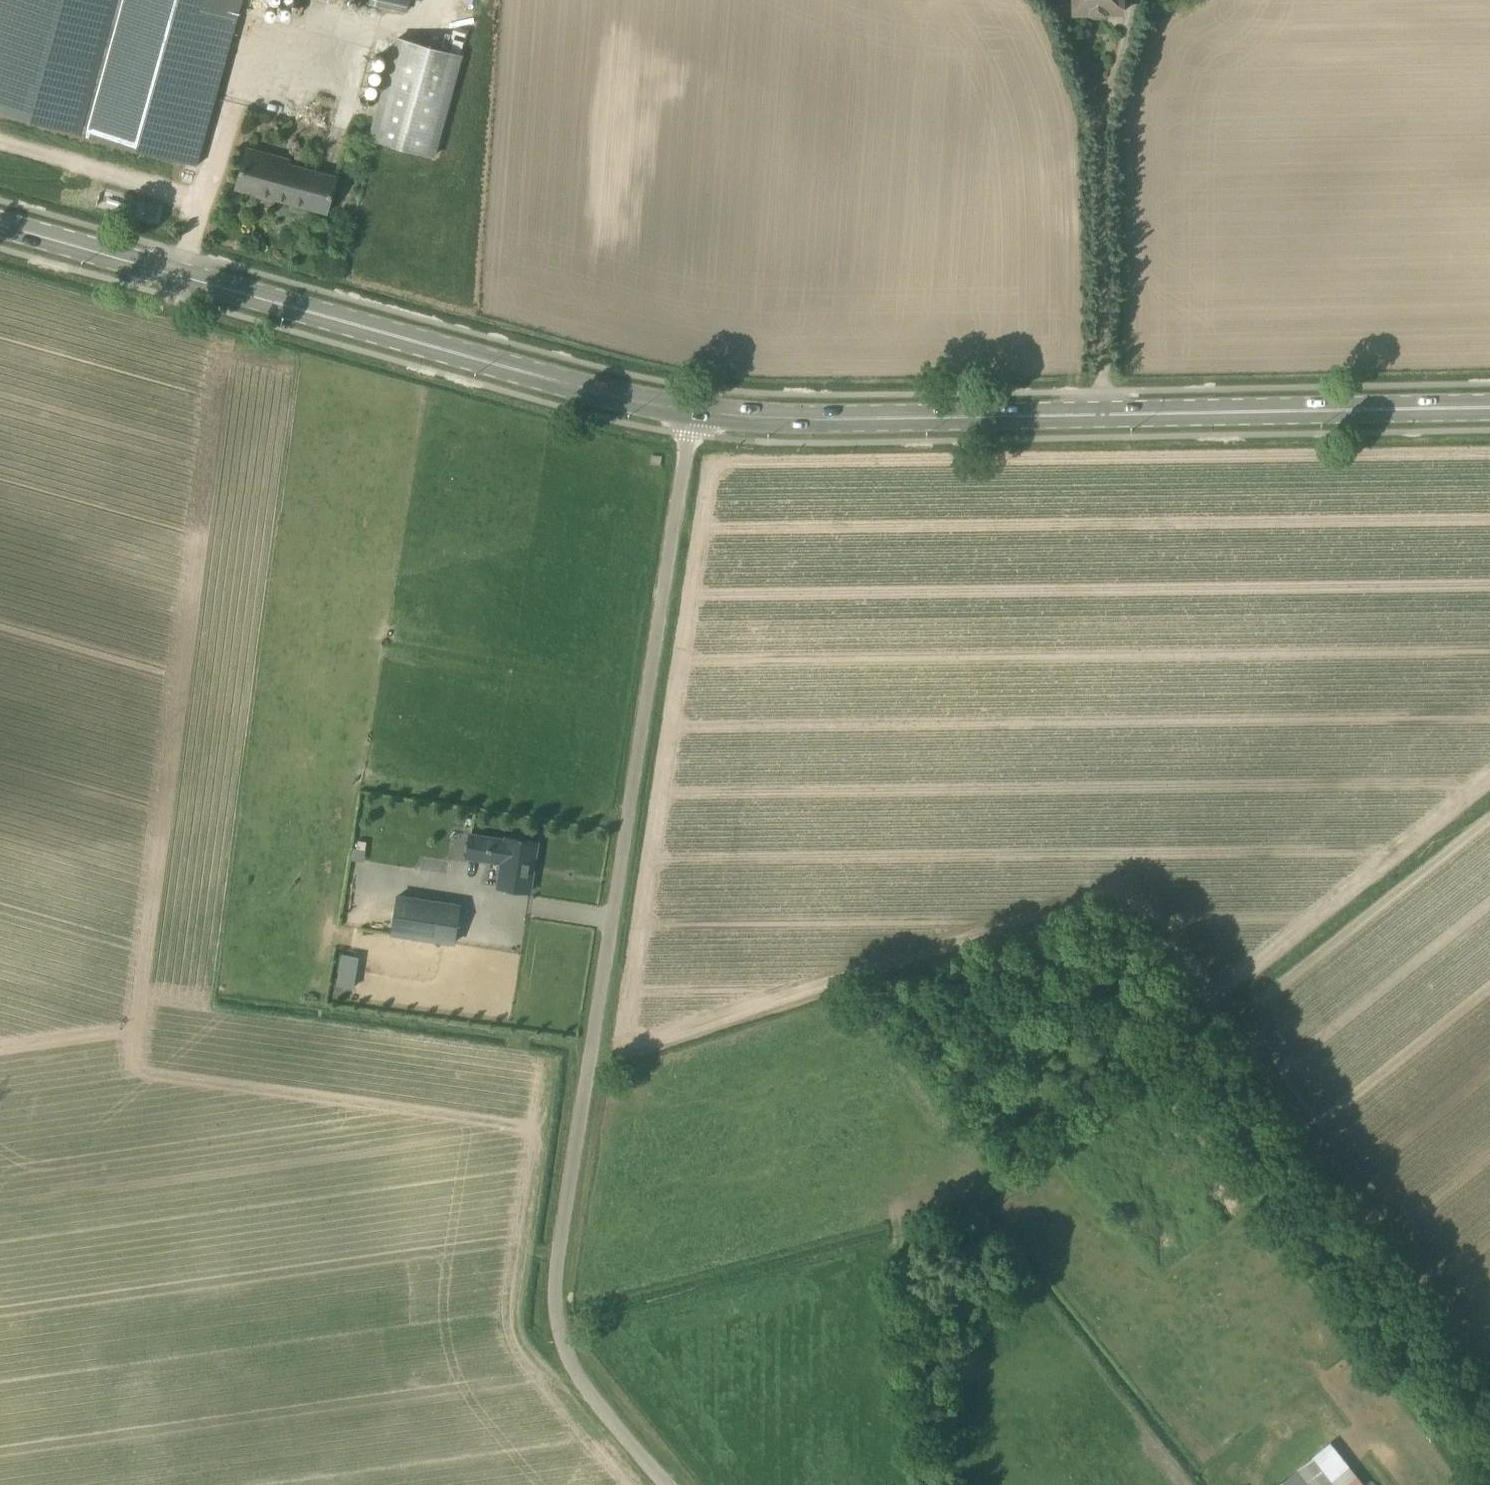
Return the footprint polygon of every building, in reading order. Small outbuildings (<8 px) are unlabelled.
[(197,165),(243,0),(0,0),(0,111),(197,165)] [(408,12),(411,0),(364,0),(408,12)] [(1104,12),(1122,12),(1122,0),(1074,0),(1074,13),(1104,12)] [(435,157),(464,55),(397,36),(370,138),(435,157)] [(327,212),(338,172),(247,149),(237,187),(327,212)] [(505,841),(471,834),(467,858),(504,864),(498,887),(530,892),(538,842),(507,835),(505,841)] [(454,943),(459,914),(460,905),(398,895),(392,933),(454,943)] [(1327,1446),(1296,1470),(1277,1484),(1365,1484),(1356,1475),(1352,1478),(1347,1472),(1327,1446)]
